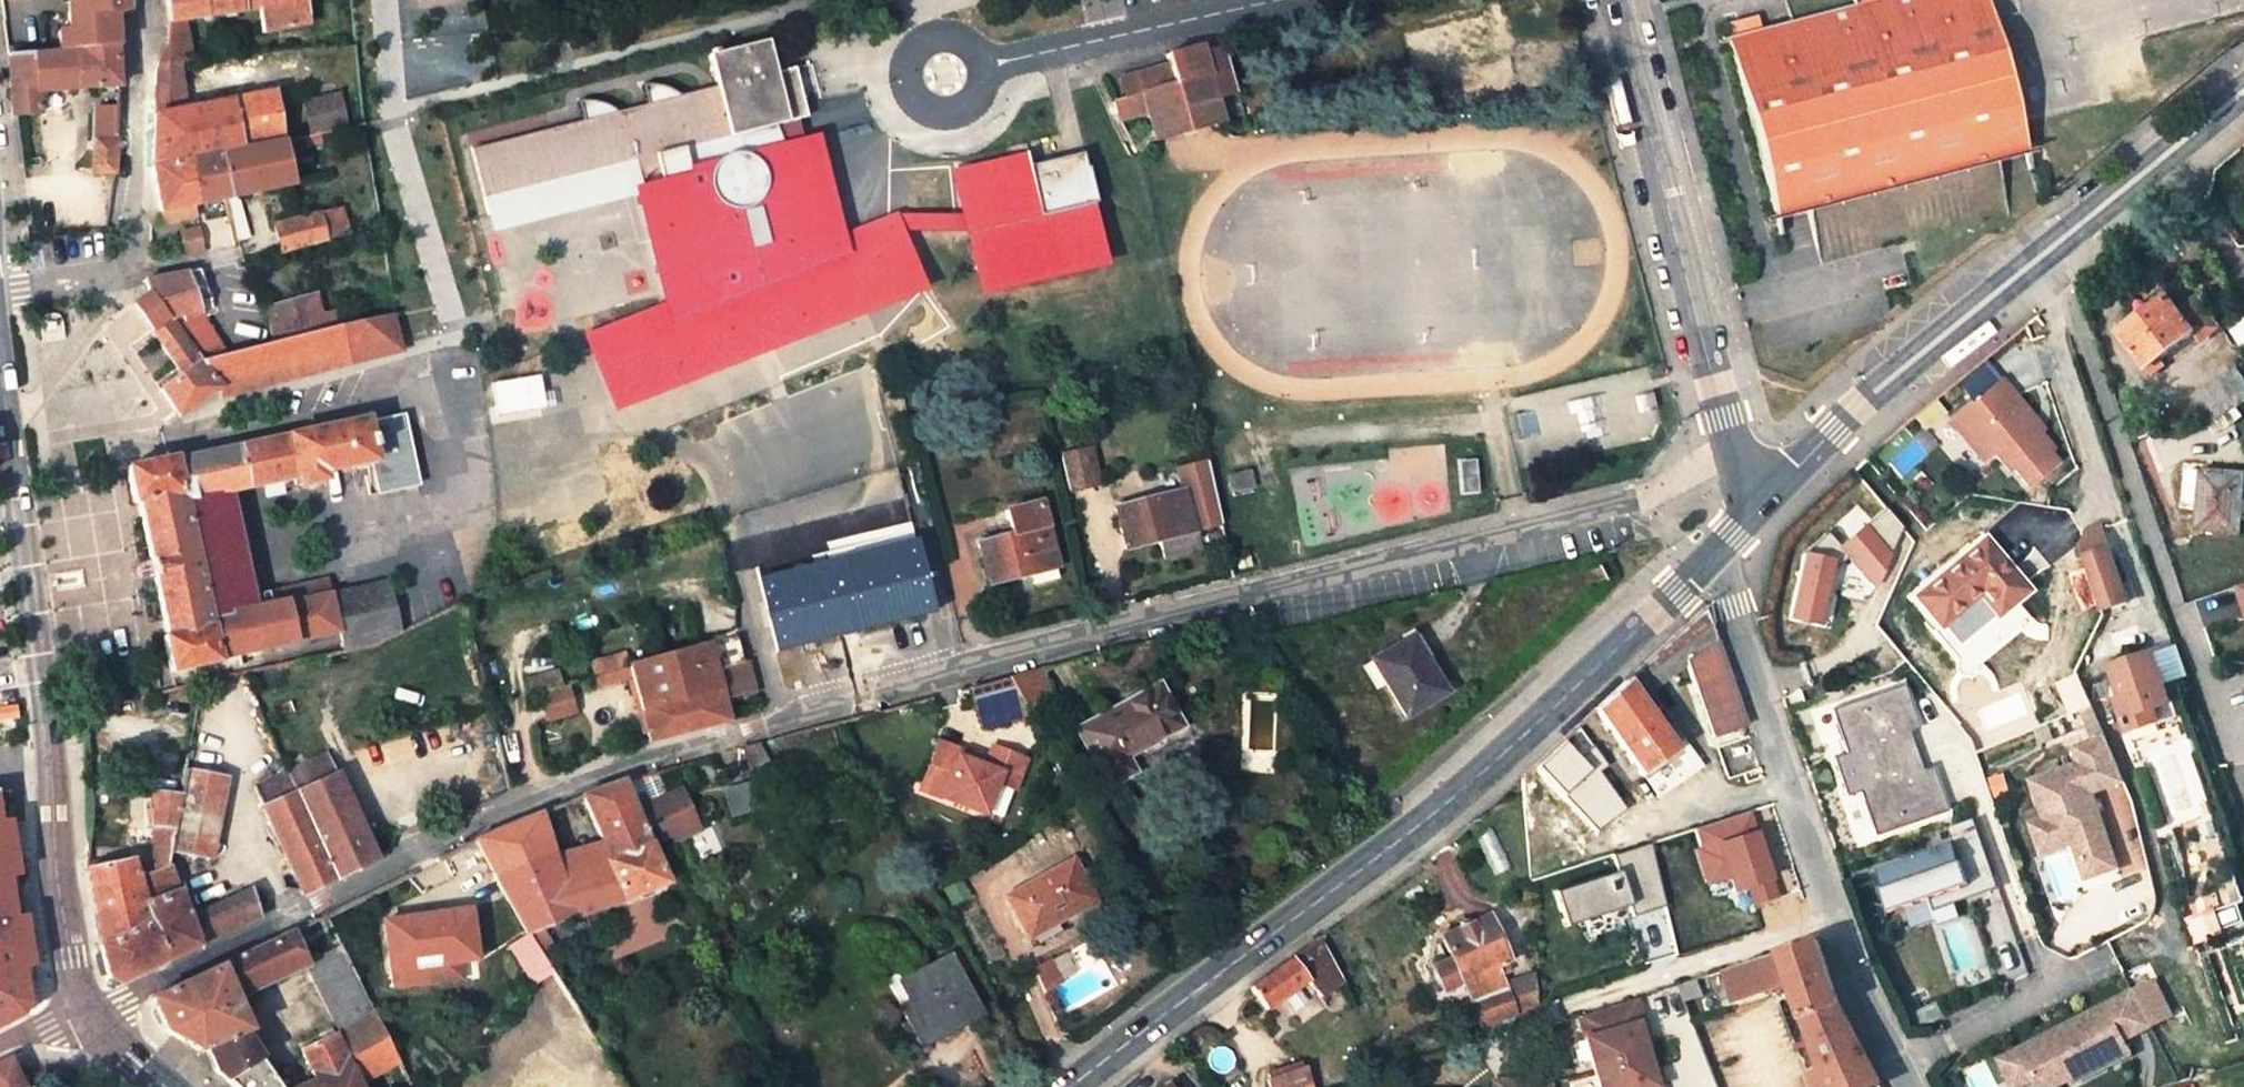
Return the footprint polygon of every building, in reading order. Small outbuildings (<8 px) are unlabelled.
[(69,30),(70,50),(116,46),(113,12),(124,12),(125,0),(67,0),(69,30)] [(261,32),(305,23),(303,10),(301,0),(165,0),(167,22),(183,19),(257,10),(261,32)] [(303,10),(311,9),(317,8),(316,0),(301,0),(303,10)] [(1776,219),(2026,154),(2018,124),(2012,100),(1987,0),(1850,0),(1851,7),(1728,39),(1751,125),(1776,219)] [(305,23),(313,22),(311,9),(303,10),(305,23)] [(193,61),(183,19),(167,22),(165,49),(158,66),(178,63),(193,61)] [(58,31),(59,52),(70,50),(69,30),(58,31)] [(582,122),(471,150),(487,215),(500,212),(512,192),(530,203),(552,198),(562,193),(572,188),(636,172),(639,183),(663,275),(677,272),(684,299),(637,311),(641,325),(617,333),(635,383),(710,357),(708,353),(746,344),(745,340),(741,331),(756,325),(759,334),(761,339),(885,295),(868,245),(825,260),(818,244),(814,237),(824,231),(801,142),(783,147),(777,124),(806,117),(794,68),(775,73),(767,40),(709,55),(717,87),(681,97),(671,90),(662,86),(652,85),(641,85),(646,105),(617,113),(607,106),(598,103),(588,101),(576,102),(582,122)] [(11,116),(15,116),(20,116),(39,116),(38,98),(38,91),(46,90),(118,85),(116,46),(70,50),(59,52),(7,56),(8,66),(11,112),(11,116)] [(1199,47),(1164,56),(1166,65),(1136,74),(1147,112),(1155,140),(1196,128),(1220,121),(1214,97),(1235,91),(1223,47),(1201,53),(1199,47)] [(179,72),(194,70),(193,61),(178,63),(179,72)] [(154,88),(181,83),(179,72),(178,63),(158,66),(154,79),(154,88)] [(1147,112),(1136,74),(1117,79),(1122,99),(1128,118),(1147,112)] [(185,109),(181,83),(154,88),(153,116),(185,109)] [(280,137),(273,93),(185,109),(153,116),(152,168),(186,161),(211,156),(240,151),(239,144),(280,137)] [(343,128),(335,96),(303,103),(310,136),(317,134),(343,128)] [(2018,124),(2033,120),(2027,96),(2012,100),(2018,124)] [(1128,118),(1122,99),(1114,102),(1119,120),(1128,118)] [(117,105),(95,107),(92,174),(113,173),(117,105)] [(293,150),(320,144),(317,134),(310,136),(291,140),(293,150)] [(235,196),(289,185),(281,143),(240,151),(211,156),(219,199),(221,199),(235,196)] [(1028,159),(971,172),(970,174),(965,184),(962,194),(961,204),(961,220),(962,226),(963,231),(965,236),(969,246),(975,255),(982,263),(995,274),(1050,258),(1052,266),(1101,255),(1083,205),(1095,202),(1087,166),(1085,166),(1082,152),(1029,164),(1028,159)] [(186,161),(193,205),(219,199),(211,156),(186,161)] [(160,212),(193,205),(186,161),(152,168),(160,212)] [(500,212),(487,215),(489,222),(627,186),(628,193),(640,189),(638,183),(639,183),(636,172),(572,188),(562,193),(552,198),(530,203),(512,192),(500,212)] [(246,240),(235,196),(221,199),(232,243),(246,240)] [(2233,201),(2211,218),(2219,229),(2241,212),(2233,201)] [(160,212),(162,223),(195,216),(193,205),(160,212)] [(347,234),(339,208),(275,225),(281,252),(309,246),(347,234)] [(892,218),(818,244),(825,260),(868,245),(898,234),(965,236),(963,231),(962,226),(961,220),(892,218)] [(198,230),(180,232),(183,254),(202,250),(198,230)] [(898,234),(868,245),(885,295),(915,284),(898,234)] [(201,302),(207,300),(197,271),(142,280),(148,296),(197,361),(224,355),(199,320),(193,303),(201,302)] [(2151,310),(2121,333),(2153,374),(2166,364),(2162,358),(2194,334),(2201,343),(2221,327),(2200,297),(2181,311),(2165,289),(2147,303),(2151,310)] [(129,345),(149,332),(180,374),(159,390),(177,416),(216,388),(197,361),(148,296),(112,322),(129,345)] [(320,314),(315,296),(263,310),(274,342),(336,327),(332,311),(320,314)] [(211,309),(207,300),(201,302),(204,311),(211,309)] [(343,362),(397,349),(390,315),(369,320),(341,326),(336,327),(343,362)] [(756,325),(741,331),(745,340),(759,334),(756,325)] [(219,397),(344,366),(343,362),(336,327),(274,342),(224,355),(197,361),(216,388),(219,397)] [(617,333),(590,343),(608,393),(635,383),(617,333)] [(2192,398),(2210,425),(2237,407),(2243,402),(2243,376),(2238,367),(2192,398)] [(1990,456),(2017,492),(2059,460),(1998,377),(1940,420),(1975,467),(1990,456)] [(2237,407),(2210,425),(2217,436),(2243,417),(2237,407)] [(330,595),(327,580),(251,595),(228,491),(279,480),(281,489),(325,480),(322,471),(372,462),(378,492),(415,485),(401,417),(364,424),(364,420),(174,461),(173,458),(163,460),(128,467),(126,468),(134,503),(138,502),(145,533),(150,561),(154,579),(161,612),(166,637),(163,638),(171,672),(218,663),(217,659),(338,633),(330,595)] [(1060,456),(1068,492),(1099,484),(1091,449),(1060,456)] [(2185,470),(2181,506),(2201,507),(2198,530),(2239,534),(2243,477),(2243,475),(2185,470)] [(1195,549),(1181,491),(1115,508),(1125,549),(1159,541),(1164,556),(1195,549)] [(1010,534),(976,543),(987,585),(1030,574),(1033,584),(1055,578),(1052,568),(1055,568),(1039,502),(1004,510),(1010,534)] [(1833,544),(1857,578),(1906,544),(1882,510),(1833,544)] [(2105,526),(2074,534),(2093,614),(2124,606),(2105,526)] [(1984,539),(1916,597),(1940,628),(1979,595),(1998,617),(2027,593),(1984,539)] [(777,653),(932,612),(914,540),(757,581),(777,653)] [(1251,566),(1248,555),(1235,558),(1238,569),(1251,566)] [(1611,555),(1276,637),(1381,793),(1623,580),(1611,555)] [(1781,624),(1815,629),(1825,560),(1791,555),(1781,624)] [(135,583),(154,579),(150,561),(131,564),(135,583)] [(2233,587),(2243,616),(2243,583),(2233,587)] [(395,637),(384,584),(330,595),(338,633),(341,652),(376,646),(395,637)] [(1618,763),(1642,796),(1678,771),(1668,758),(1685,746),(1669,723),(1666,722),(1663,722),(1659,722),(1656,722),(1653,724),(1648,716),(1639,703),(1687,665),(1712,738),(1744,728),(1703,609),(1596,709),(1628,756),(1618,763)] [(2136,624),(2111,633),(2115,643),(2140,635),(2136,624)] [(741,661),(733,637),(628,667),(593,677),(596,686),(632,677),(649,740),(727,720),(727,717),(723,700),(754,692),(746,660),(741,661)] [(2109,699),(2122,731),(2158,719),(2154,707),(2167,703),(2149,649),(2105,664),(2114,696),(2109,699)] [(589,662),(593,677),(628,667),(624,653),(589,662)] [(558,686),(555,672),(524,681),(528,694),(531,693),(558,686)] [(1025,708),(1049,702),(1039,672),(1009,679),(1025,708)] [(969,690),(979,726),(1028,713),(1025,708),(1009,679),(969,690)] [(1904,682),(1835,709),(1849,752),(1837,757),(1850,795),(1863,789),(1879,835),(1951,807),(1936,766),(1923,767),(1911,732),(1920,727),(1904,682)] [(1180,726),(1158,685),(1078,730),(1107,786),(1133,772),(1125,756),(1180,726)] [(564,712),(558,686),(531,693),(538,719),(564,712)] [(14,687),(1,688),(3,702),(16,700),(14,687)] [(121,701),(120,693),(105,695),(107,704),(121,701)] [(1669,723),(1659,709),(1648,716),(1653,724),(1656,722),(1659,722),(1663,722),(1666,722),(1669,723)] [(2131,783),(2108,735),(2073,747),(2083,762),(2024,781),(2044,850),(2075,847),(2088,879),(2126,865),(2102,792),(2131,783)] [(972,756),(938,743),(923,781),(946,789),(942,798),(985,815),(997,783),(1015,790),(1026,760),(993,747),(985,768),(970,762),(972,756)] [(1695,759),(1685,746),(1668,758),(1678,771),(1695,759)] [(186,754),(171,752),(164,794),(179,794),(183,770),(186,754)] [(335,880),(374,859),(326,754),(286,772),(335,880)] [(209,859),(226,777),(183,770),(179,794),(173,829),(170,851),(209,859)] [(286,772),(254,788),(301,897),(335,880),(286,772)] [(646,845),(658,840),(671,836),(674,842),(697,831),(680,793),(657,804),(656,801),(645,805),(633,778),(624,781),(581,797),(602,845),(607,859),(646,845)] [(946,789),(923,781),(920,790),(942,798),(946,789)] [(173,829),(179,794),(164,794),(152,793),(152,828),(173,829)] [(553,851),(549,840),(555,838),(550,825),(543,827),(539,813),(473,839),(492,873),(553,851)] [(1972,820),(1946,830),(1966,883),(1928,896),(1932,910),(1997,887),(1972,820)] [(152,828),(151,875),(167,869),(170,851),(173,829),(152,828)] [(1949,843),(1872,865),(1887,910),(1928,896),(1963,884),(1949,843)] [(542,930),(664,884),(646,845),(607,859),(602,845),(556,857),(553,851),(492,873),(527,936),(542,930)] [(1645,847),(1610,856),(1624,912),(1659,903),(1645,847)] [(1092,901),(1069,860),(1055,868),(1057,873),(1022,892),(1020,888),(1006,897),(1026,932),(1055,916),(1057,920),(1092,901)] [(137,880),(130,861),(87,870),(100,945),(106,978),(116,983),(195,946),(185,919),(175,892),(167,869),(151,875),(137,880)] [(1551,894),(1561,927),(1621,909),(1611,876),(1551,894)] [(257,917),(247,891),(185,919),(195,946),(257,917)] [(435,927),(405,931),(404,921),(381,924),(387,972),(407,970),(408,980),(444,976),(443,966),(460,964),(474,962),(468,914),(434,918),(435,927)] [(1062,930),(1057,920),(1055,916),(1026,932),(1034,946),(1062,930)] [(434,918),(404,921),(405,931),(435,927),(434,918)] [(1508,960),(1487,918),(1442,938),(1451,959),(1431,967),(1442,992),(1462,983),(1472,1003),(1461,1007),(1470,1030),(1474,1029),(1515,1014),(1517,1018),(1527,1014),(1525,1009),(1534,1007),(1531,976),(1502,985),(1500,979),(1509,974),(1505,962),(1508,960)] [(542,959),(554,951),(542,930),(527,936),(542,959)] [(225,997),(298,962),(285,936),(150,999),(163,1030),(198,1051),(206,1048),(240,1033),(225,997)] [(527,936),(511,946),(529,978),(534,984),(551,974),(542,959),(527,936)] [(1818,1071),(1805,1076),(1810,1086),(1847,1086),(1875,1075),(1840,1006),(1817,940),(1742,965),(1753,996),(1791,983),(1818,1071)] [(1306,982),(1319,998),(1340,983),(1318,941),(1251,988),(1267,1010),(1278,1002),(1288,995),(1306,982)] [(39,955),(43,965),(55,960),(54,948),(39,955)] [(309,968),(336,1024),(366,1010),(338,953),(309,968)] [(977,1015),(949,959),(901,984),(909,1002),(901,1007),(920,1044),(977,1015)] [(1040,994),(1059,984),(1046,959),(1027,969),(1040,994)] [(387,972),(390,989),(461,981),(460,964),(443,966),(444,976),(408,980),(407,970),(387,972)] [(19,1014),(0,977),(0,1024),(19,1014)] [(2134,989),(2000,1060),(2014,1086),(2030,1086),(2039,1082),(2042,1086),(2069,1086),(2075,1084),(2076,1086),(2080,1086),(2142,1057),(2133,1042),(2158,1029),(2134,989)] [(1278,1002),(1282,1008),(1292,1000),(1288,995),(1278,1002)] [(1636,999),(1578,1018),(1596,1072),(1648,1055),(1643,1039),(1638,1023),(1644,1022),(1636,999)] [(357,1085),(397,1060),(372,1011),(334,1038),(357,1085)] [(1474,1029),(1478,1038),(1519,1023),(1517,1018),(1515,1014),(1474,1029)] [(1638,1023),(1643,1039),(1649,1037),(1644,1022),(1638,1023)] [(224,1079),(257,1057),(240,1033),(206,1048),(215,1071),(224,1079)] [(357,1085),(334,1038),(332,1034),(299,1049),(314,1080),(302,1086),(358,1086),(357,1085)] [(1596,1072),(1601,1086),(1665,1086),(1664,1084),(1659,1086),(1654,1071),(1648,1055),(1596,1072)] [(257,1057),(224,1079),(233,1086),(277,1086),(257,1057)] [(9,1060),(0,1064),(0,1086),(22,1086),(9,1060)] [(1303,1068),(1268,1079),(1270,1086),(1310,1086),(1303,1068)] [(1654,1071),(1659,1086),(1664,1084),(1659,1069),(1654,1071)] [(541,1086),(559,1086),(547,1078),(541,1086)]
